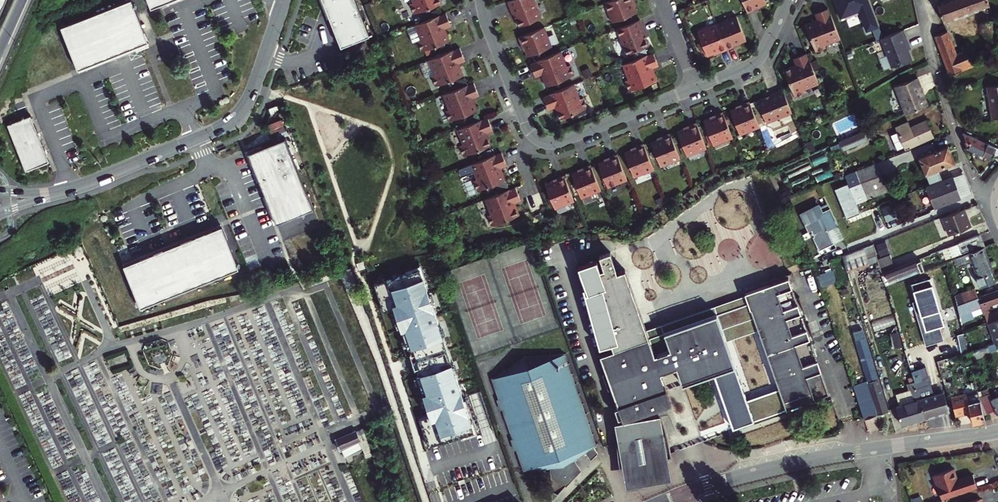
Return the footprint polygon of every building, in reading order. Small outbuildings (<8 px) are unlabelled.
[(146,38),(130,0),(117,0),(58,24),(77,69),(147,40),(146,38)] [(330,21),(332,20),(324,0),(321,0),(330,21)] [(332,20),(344,46),(349,44),(372,35),(357,0),(324,0),(332,20)] [(416,1),(412,3),(416,13),(443,2),(442,0),(416,0),(416,1)] [(507,1),(513,14),(514,13),(519,26),(540,18),(533,0),(510,0),(507,1)] [(606,2),(613,22),(636,13),(631,0),(633,0),(611,0),(606,2)] [(747,13),(754,10),(754,8),(764,3),(763,0),(742,0),(747,13)] [(839,18),(856,12),(864,32),(878,26),(868,0),(832,0),(839,18)] [(936,2),(943,21),(978,9),(987,6),(985,0),(942,0),(938,2),(936,2)] [(840,39),(830,13),(829,13),(827,7),(814,13),(817,19),(817,20),(805,25),(816,53),(826,49),(825,45),(840,39)] [(439,15),(415,24),(422,40),(417,41),(421,52),(448,41),(444,29),(445,28),(451,26),(445,13),(440,15),(439,15)] [(991,15),(979,20),(983,36),(985,42),(993,41),(997,38),(995,30),(991,15)] [(726,46),(727,49),(734,46),(733,44),(744,40),(735,18),(717,25),(726,46)] [(639,19),(617,28),(627,54),(648,46),(643,33),(645,32),(639,19)] [(720,52),(727,49),(726,46),(717,25),(699,32),(708,54),(719,50),(720,52)] [(543,27),(518,37),(521,45),(523,44),(528,56),(551,47),(543,27)] [(903,29),(881,38),(892,67),(911,59),(907,49),(910,48),(910,47),(907,48),(905,42),(908,41),(903,29)] [(945,30),(934,34),(948,74),(960,69),(961,70),(973,65),(966,49),(954,54),(945,30)] [(453,50),(430,59),(436,74),(431,76),(435,86),(462,76),(458,64),(459,63),(465,61),(459,48),(454,50),(453,50)] [(561,51),(535,61),(536,62),(530,64),(535,77),(542,74),(543,74),(548,86),(576,75),(572,64),(567,66),(561,51)] [(647,55),(623,64),(629,79),(625,81),(629,91),(656,80),(651,68),(652,68),(658,66),(653,53),(647,55)] [(818,85),(808,59),(805,53),(792,58),(795,65),(795,66),(783,71),(794,99),(804,95),(803,91),(818,85)] [(902,110),(904,114),(926,105),(920,90),(921,90),(916,77),(893,87),(902,110)] [(467,84),(443,94),(450,109),(445,111),(449,121),(476,110),(471,99),(473,98),(479,96),(473,83),(468,85),(467,84)] [(574,84),(549,94),(543,97),(548,110),(555,107),(556,107),(561,119),(589,107),(585,97),(581,99),(574,84)] [(985,87),(991,119),(997,117),(997,85),(985,87)] [(791,110),(782,88),(769,93),(770,95),(757,100),(766,121),(791,110)] [(749,101),(741,104),(742,106),(730,111),(739,134),(759,126),(749,101)] [(279,108),(270,112),(272,117),(281,113),(279,108)] [(722,111),(715,114),(716,117),(704,122),(713,144),(732,136),(722,111)] [(5,123),(24,169),(48,159),(29,113),(5,123)] [(481,119),(457,129),(463,144),(459,146),(463,156),(490,145),(486,133),(487,133),(492,131),(487,118),(481,120),(481,119)] [(696,122),(688,125),(689,127),(677,132),(686,155),(706,147),(696,122)] [(897,128),(906,151),(934,140),(927,122),(912,128),(909,123),(897,128)] [(848,137),(838,142),(842,152),(867,142),(862,131),(854,135),(848,137)] [(670,132),(662,136),(663,138),(651,143),(660,165),(680,158),(670,132)] [(964,133),(965,146),(970,148),(968,151),(972,153),(974,150),(992,157),(994,153),(997,155),(997,148),(992,146),(964,133)] [(262,144),(261,141),(244,148),(257,180),(260,179),(265,192),(263,193),(274,222),(277,221),(314,205),(285,135),(262,144)] [(811,140),(804,143),(808,152),(814,150),(811,140)] [(643,143),(636,146),(637,148),(624,153),(634,176),(653,168),(643,143)] [(951,164),(944,148),(916,159),(922,175),(951,164)] [(495,154),(471,164),(477,179),(473,181),(477,191),(504,180),(499,168),(501,168),(506,166),(501,152),(495,155),(495,154)] [(821,153),(807,159),(810,166),(824,160),(821,153)] [(617,154),(609,157),(610,159),(598,164),(607,187),(627,178),(617,154)] [(877,163),(845,175),(857,205),(889,192),(877,163)] [(590,164),(583,167),(584,170),(572,174),(581,197),(600,189),(590,164)] [(780,187),(771,171),(767,173),(781,200),(790,197),(784,185),(780,187)] [(965,173),(955,177),(964,199),(974,194),(965,173)] [(564,175),(556,178),(557,180),(545,185),(554,208),(574,200),(564,175)] [(955,177),(928,189),(935,203),(937,209),(945,206),(964,199),(955,177)] [(509,189),(485,199),(491,214),(487,216),(491,226),(518,215),(513,203),(515,203),(520,200),(515,187),(509,189)] [(824,211),(820,203),(800,214),(810,233),(813,232),(816,237),(814,237),(822,250),(836,242),(829,230),(839,225),(838,223),(830,208),(824,211)] [(302,213),(307,228),(319,224),(313,209),(302,213)] [(963,209),(942,217),(949,233),(969,226),(963,209)] [(238,265),(221,223),(220,220),(169,241),(126,258),(122,260),(141,305),(238,265)] [(280,229),(283,238),(298,232),(294,223),(280,229)] [(962,252),(980,245),(977,235),(958,242),(939,248),(935,250),(937,253),(941,252),(943,258),(962,252)] [(963,255),(981,248),(980,245),(962,252),(963,255)] [(854,254),(841,259),(846,275),(877,266),(874,257),(871,247),(854,254)] [(963,255),(953,258),(957,267),(969,263),(975,279),(973,279),(976,287),(977,286),(978,289),(992,283),(989,273),(991,273),(982,248),(981,248),(963,255)] [(660,352),(629,267),(621,269),(614,249),(604,253),(608,266),(605,267),(601,257),(583,264),(592,288),(589,289),(605,345),(616,342),(618,347),(606,352),(611,371),(608,373),(613,388),(617,387),(624,405),(620,407),(624,416),(627,415),(629,419),(619,422),(625,464),(627,463),(632,485),(679,476),(674,455),(677,454),(676,450),(671,426),(669,420),(667,413),(675,411),(674,408),(680,406),(667,370),(681,365),(688,382),(722,370),(739,417),(757,411),(727,328),(759,317),(791,406),(834,390),(792,274),(749,289),(754,302),(721,313),(714,293),(696,300),(702,318),(669,330),(675,346),(660,352)] [(891,266),(886,252),(874,257),(877,266),(878,270),(891,266)] [(885,282),(912,273),(917,271),(912,258),(891,266),(878,270),(881,281),(885,279),(885,282)] [(423,260),(374,275),(428,445),(477,430),(423,260)] [(833,270),(818,274),(821,285),(836,281),(833,270)] [(930,278),(911,284),(921,315),(917,316),(925,346),(943,340),(939,327),(944,326),(930,278)] [(974,288),(954,294),(956,304),(977,297),(974,288)] [(960,320),(961,322),(969,319),(969,317),(990,310),(987,304),(997,300),(997,290),(977,297),(956,304),(960,320)] [(997,318),(997,310),(984,314),(987,322),(997,318)] [(874,331),(895,325),(893,316),(872,321),(874,331)] [(987,322),(994,343),(997,342),(997,318),(987,322)] [(900,331),(891,333),(893,348),(902,346),(900,331)] [(862,347),(857,349),(868,387),(879,420),(888,417),(876,378),(869,357),(866,358),(862,347)] [(499,376),(505,396),(501,397),(505,408),(509,406),(520,437),(516,439),(520,449),(524,448),(531,467),(555,465),(556,489),(562,492),(585,467),(578,457),(590,449),(598,444),(599,443),(567,352),(529,355),(499,376)] [(919,401),(925,420),(949,412),(943,390),(940,391),(941,394),(926,398),(923,389),(926,388),(919,363),(908,367),(919,401)] [(973,423),(985,419),(984,413),(978,393),(974,377),(968,379),(971,391),(973,390),(974,394),(951,400),(957,419),(971,415),(973,423)] [(868,387),(856,391),(864,417),(866,424),(879,420),(868,387)] [(991,400),(988,391),(978,393),(984,413),(996,410),(997,416),(997,397),(991,400)] [(925,420),(919,401),(896,408),(901,427),(925,420)] [(496,423),(483,425),(485,438),(499,436),(496,423)] [(368,438),(364,426),(335,437),(337,441),(339,447),(340,449),(342,448),(361,441),(368,438)] [(368,438),(361,441),(363,449),(365,452),(367,459),(374,457),(368,438)] [(361,441),(342,448),(345,456),(346,455),(363,449),(361,441)] [(598,444),(590,449),(596,457),(603,451),(598,444)] [(954,466),(934,473),(942,498),(978,485),(973,472),(961,476),(960,478),(958,479),(954,466)] [(486,481),(487,486),(475,488),(479,501),(512,501),(506,476),(486,481)]
